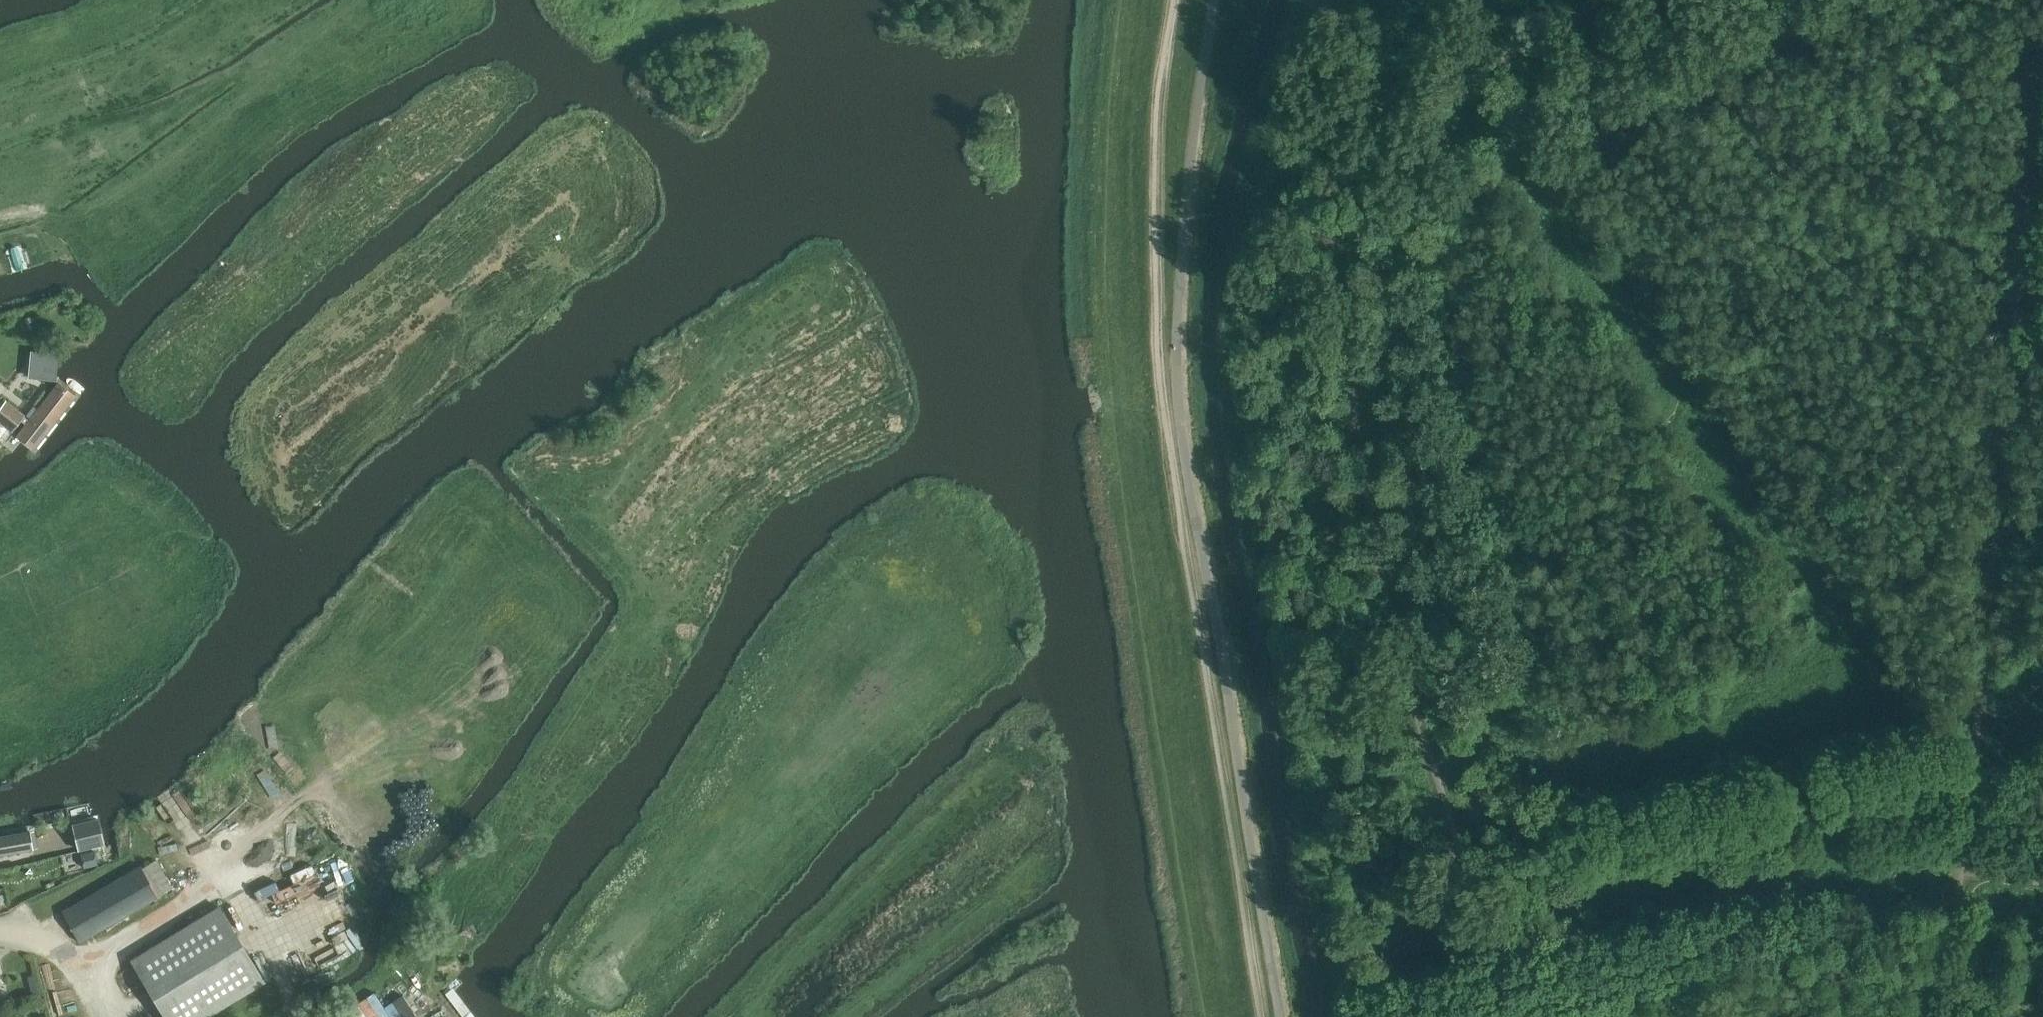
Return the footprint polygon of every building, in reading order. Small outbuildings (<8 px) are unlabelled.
[(31,351),(28,376),(48,378),(50,352),(31,351)] [(14,437),(36,454),(82,396),(60,379),(14,437)] [(12,432),(25,415),(6,401),(0,408),(0,422),(12,432)] [(72,824),(78,851),(105,844),(98,818),(72,824)] [(30,831),(0,836),(0,855),(33,850),(30,831)] [(95,850),(81,853),(85,867),(98,864),(95,850)] [(63,911),(80,942),(172,888),(157,860),(143,868),(141,866),(63,911)] [(0,897),(0,904),(3,909),(26,895),(20,885),(0,897)] [(265,982),(219,906),(132,960),(166,1016),(207,1016),(265,982)]
